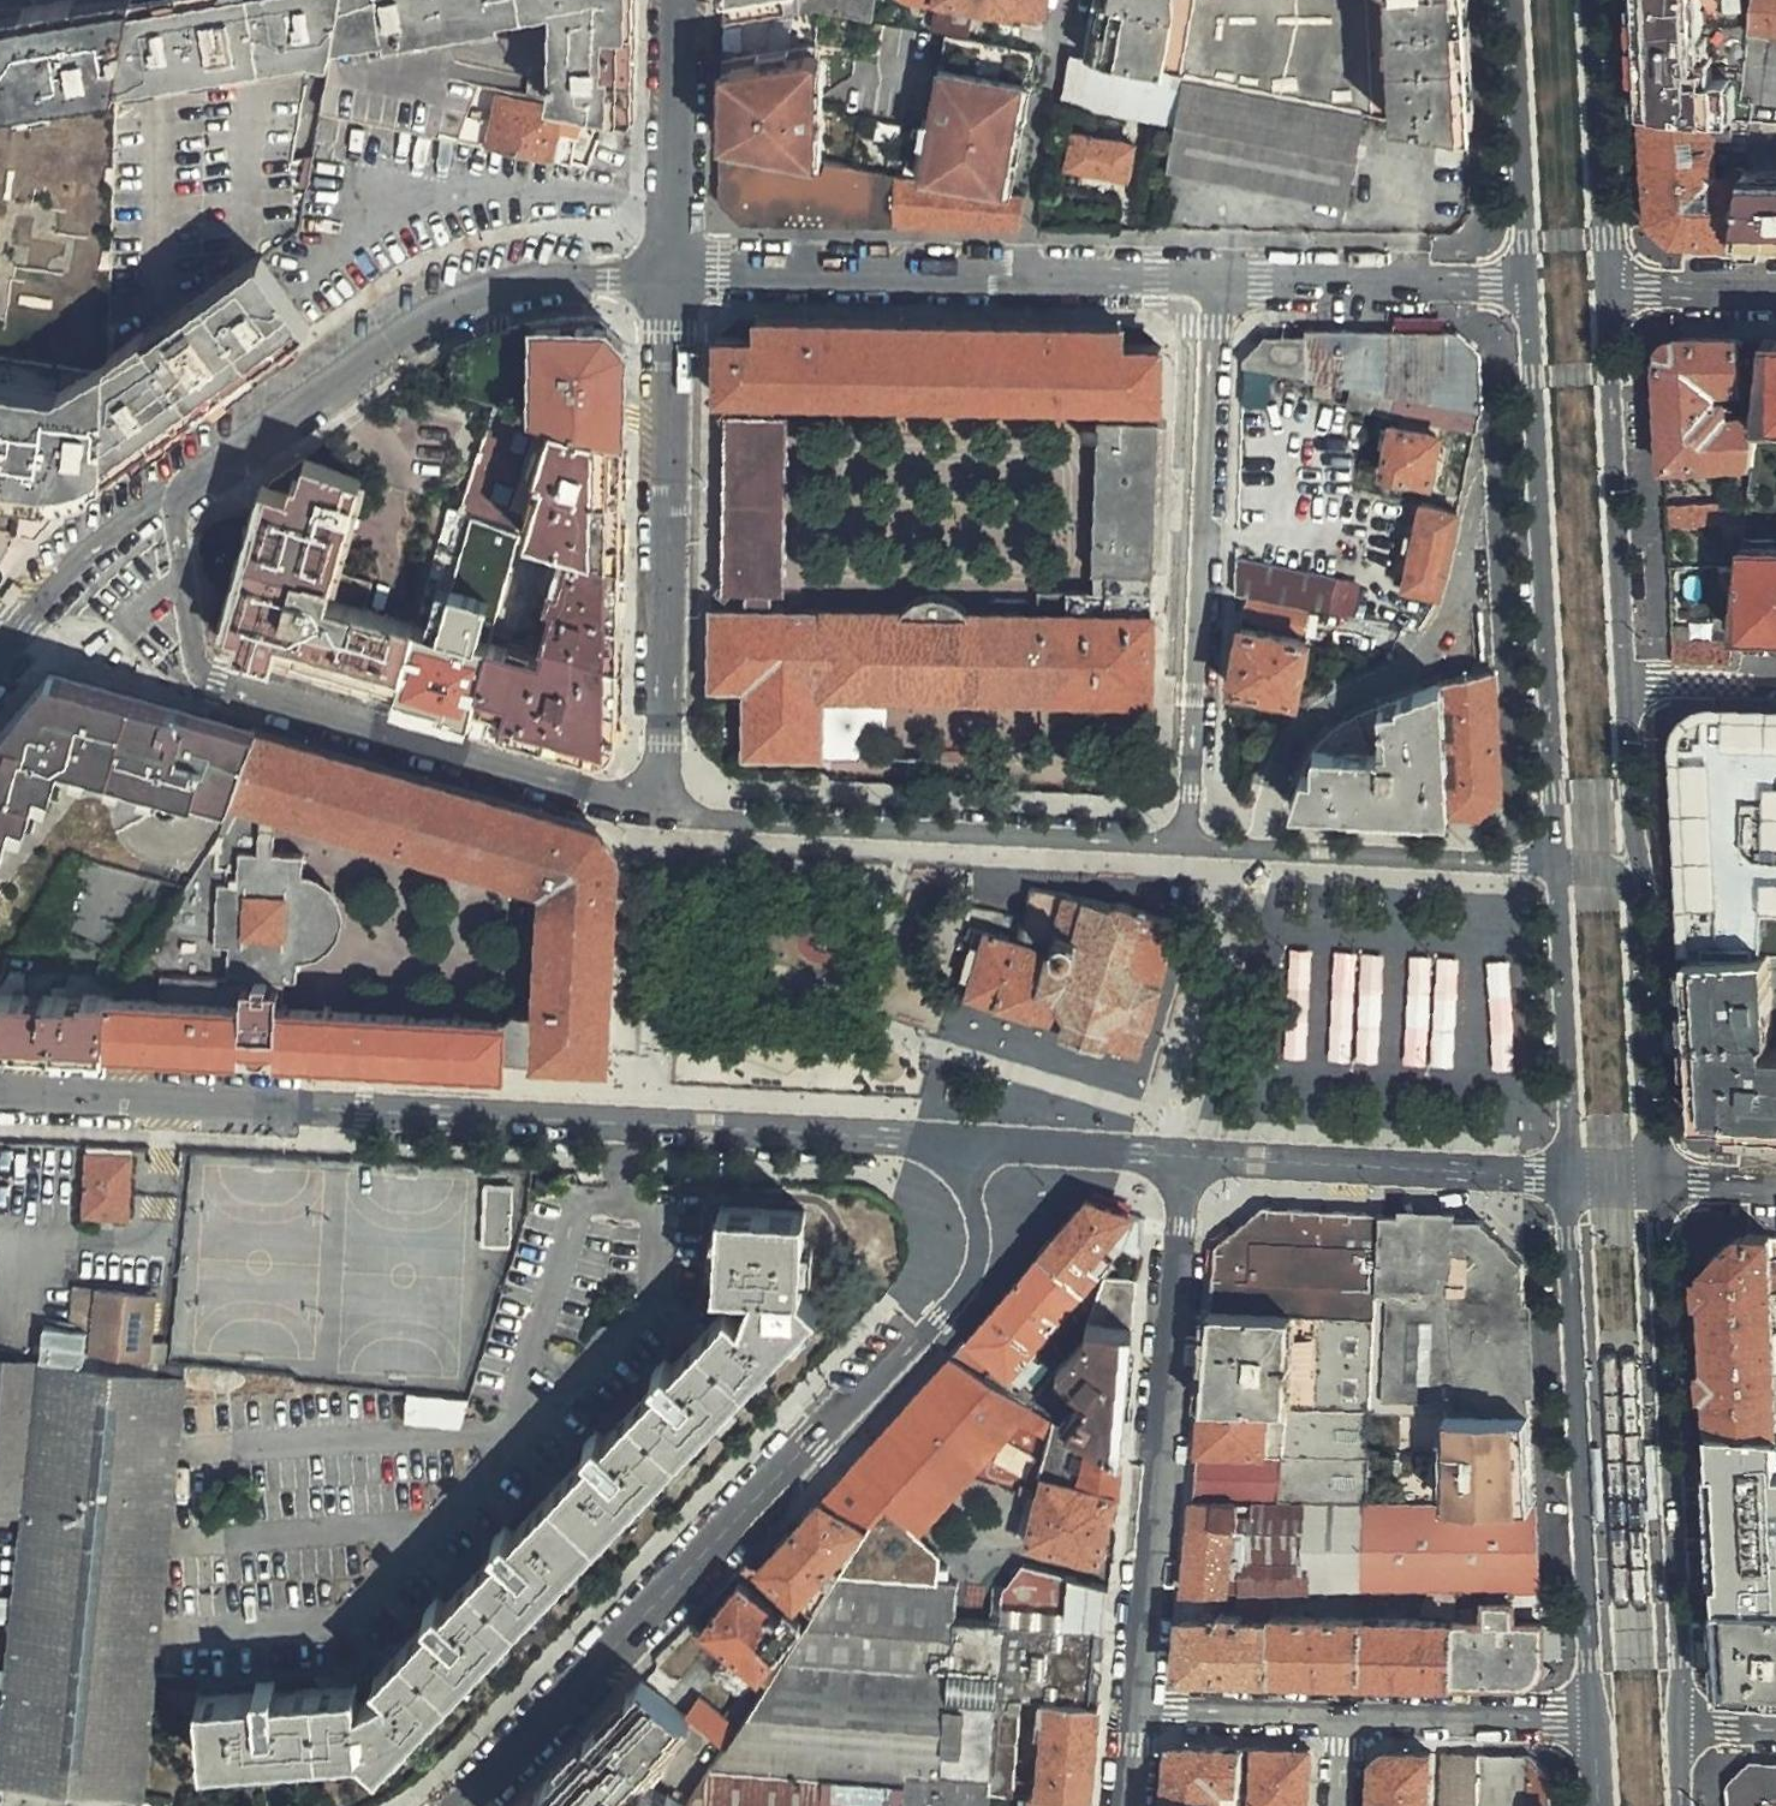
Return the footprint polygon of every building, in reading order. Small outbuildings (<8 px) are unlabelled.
[(0,8),(0,105),(115,86),(133,0),(48,0),(0,8)] [(115,86),(336,43),(344,0),(133,0),(115,86)] [(336,43),(542,8),(539,95),(614,110),(630,113),(632,31),(633,0),(344,0),(336,43)] [(722,24),(732,22),(799,13),(798,0),(722,0),(722,24)] [(799,13),(818,10),(820,10),(868,20),(872,0),(798,0),(799,13)] [(1047,0),(911,0),(912,0),(921,2),(936,2),(1035,22),(1045,13),(1047,0)] [(1084,55),(1181,74),(1388,114),(1467,129),(1459,0),(1095,0),(1084,55)] [(1639,26),(1668,24),(1748,36),(1748,32),(1751,0),(1638,0),(1639,26)] [(1748,32),(1775,35),(1775,0),(1751,0),(1748,32)] [(799,13),(732,22),(730,104),(730,145),(812,159),(820,10),(818,10),(799,13)] [(1639,26),(1644,108),(1732,118),(1750,119),(1775,121),(1775,35),(1748,32),(1748,36),(1668,24),(1639,26)] [(917,177),(1000,192),(1029,50),(946,35),(917,177)] [(1000,192),(1011,194),(1039,52),(1029,50),(1000,192)] [(1181,74),(1084,55),(1070,52),(1061,102),(1172,123),(1181,74)] [(1369,215),(1388,114),(1181,74),(1172,123),(1163,175),(1369,215)] [(576,110),(498,95),(488,147),(567,161),(576,110)] [(1732,118),(1644,108),(1641,108),(1646,219),(1672,243),(1734,245),(1744,165),(1733,164),(1732,118)] [(1734,245),(1756,245),(1775,245),(1775,121),(1750,119),(1744,165),(1734,245)] [(1127,176),(1133,142),(1098,134),(1099,125),(1075,121),(1067,163),(1127,176)] [(740,225),(1018,227),(1024,196),(1020,195),(1011,194),(1000,192),(917,177),(812,159),(730,145),(719,143),(718,202),(740,225)] [(104,383),(76,380),(74,394),(59,392),(58,397),(0,390),(0,487),(35,492),(35,488),(51,491),(53,482),(65,484),(86,487),(89,485),(90,473),(102,476),(193,409),(305,330),(256,260),(106,363),(104,383)] [(237,649),(394,695),(393,699),(391,710),(466,732),(470,718),(595,754),(618,733),(625,348),(602,320),(539,324),(528,410),(498,402),(457,510),(519,533),(481,677),(405,655),(417,613),(368,599),(375,570),(338,560),(362,474),(308,455),(270,477),(269,484),(240,630),(237,649)] [(746,592),(746,609),(710,607),(708,688),(745,690),(744,755),(821,758),(823,693),(887,695),(1150,700),(1160,345),(1123,344),(1122,325),(756,320),(756,339),(716,338),(715,396),(751,398),(751,415),(737,415),(729,405),(716,415),(725,427),(722,560),(722,579),(712,590),(725,600),(733,591),(746,592)] [(528,410),(539,324),(471,342),(465,392),(498,402),(528,410)] [(1305,337),(1304,378),(1374,391),(1381,392),(1477,410),(1480,410),(1476,351),(1453,331),(1303,330),(1305,337)] [(1240,363),(1240,366),(1304,378),(1305,337),(1263,334),(1240,363)] [(1749,461),(1752,424),(1753,419),(1753,415),(1724,414),(1722,400),(1712,399),(1711,386),(1738,386),(1736,339),(1679,337),(1659,360),(1660,385),(1664,467),(1710,465),(1718,464),(1749,461)] [(1762,339),(1753,415),(1753,419),(1775,419),(1775,339),(1762,339)] [(1474,429),(1477,410),(1381,392),(1377,412),(1393,414),(1418,418),(1438,422),(1474,429)] [(1436,432),(1438,422),(1418,418),(1393,414),(1391,424),(1436,432)] [(1436,432),(1391,424),(1382,470),(1426,479),(1436,432)] [(240,630),(269,484),(261,483),(223,626),(240,630)] [(1745,497),(1666,501),(1666,513),(1667,524),(1723,523),(1742,522),(1745,497)] [(1439,596),(1459,511),(1420,504),(1416,526),(1408,525),(1396,581),(1403,583),(1403,587),(1439,596)] [(1742,522),(1723,523),(1723,539),(1740,539),(1742,522)] [(1742,522),(1740,539),(1737,565),(1730,636),(1775,637),(1775,522),(1742,522)] [(1232,594),(1231,611),(1307,623),(1309,606),(1327,612),(1335,577),(1234,556),(1232,594)] [(1032,574),(989,573),(988,603),(1031,604),(1032,574)] [(1231,611),(1217,680),(1293,695),(1305,640),(1307,623),(1231,611)] [(1674,663),(1727,664),(1730,636),(1672,635),(1673,649),(1674,663)] [(64,672),(52,669),(46,675),(62,679),(64,672)] [(1440,685),(1445,813),(1477,816),(1499,791),(1493,669),(1440,685)] [(1304,806),(1445,813),(1440,685),(1436,671),(1368,697),(1366,711),(1325,732),(1308,734),(1290,806),(1304,806)] [(6,826),(9,813),(23,817),(28,797),(32,783),(47,786),(55,759),(69,763),(84,766),(128,778),(159,786),(194,795),(195,787),(210,791),(232,796),(255,728),(64,672),(62,679),(46,675),(20,706),(30,708),(23,734),(2,729),(0,737),(0,845),(6,826)] [(887,695),(823,693),(821,758),(886,760),(887,695)] [(30,708),(20,706),(2,729),(23,734),(30,708)] [(1687,954),(1775,956),(1775,710),(1711,708),(1699,710),(1687,717),(1680,727),(1677,737),(1687,954)] [(103,1021),(85,1049),(212,1056),(212,1047),(224,1048),(227,1057),(235,1058),(240,1049),(256,1051),(255,1059),(511,1072),(512,1055),(534,1056),(533,1062),(604,1064),(616,856),(593,828),(255,728),(232,796),(219,835),(103,1021)] [(84,766),(69,763),(67,771),(82,775),(84,766)] [(159,786),(128,778),(126,786),(157,794),(159,786)] [(47,786),(32,783),(28,797),(43,801),(47,786)] [(195,787),(194,795),(191,803),(206,807),(210,791),(195,787)] [(23,817),(9,813),(6,826),(19,830),(23,817)] [(974,971),(967,997),(1062,1027),(1061,1032),(1080,1039),(1102,1047),(1104,1042),(1120,1047),(1139,1054),(1179,921),(1138,910),(1132,906),(1124,903),(1111,904),(1031,887),(1023,916),(1016,940),(968,926),(957,964),(974,971)] [(1310,948),(1287,947),(1283,1057),(1306,1057),(1310,948)] [(1354,951),(1331,950),(1327,1060),(1350,1061),(1354,951)] [(1384,953),(1361,952),(1357,1062),(1380,1062),(1384,953)] [(1430,955),(1408,954),(1404,1064),(1426,1065),(1430,955)] [(1759,1139),(1775,1140),(1775,956),(1687,954),(1694,1101),(1718,1125),(1747,1126),(1760,1127),(1759,1139)] [(1460,957),(1437,956),(1433,1066),(1456,1067),(1460,957)] [(1509,958),(1487,958),(1490,1068),(1513,1067),(1509,958)] [(85,1049),(103,1021),(104,995),(77,994),(78,998),(70,997),(71,989),(47,988),(47,996),(21,994),(23,974),(10,974),(0,989),(0,1045),(85,1049)] [(77,994),(104,995),(105,979),(71,977),(71,989),(70,997),(78,998),(77,994)] [(129,1218),(131,1156),(87,1154),(84,1217),(129,1218)] [(514,1246),(517,1186),(488,1184),(485,1243),(514,1246)] [(215,1681),(217,1743),(374,1732),(392,1749),(830,1290),(816,1276),(818,1195),(734,1192),(729,1270),(739,1271),(749,1271),(748,1295),(744,1291),(688,1349),(680,1341),(667,1355),(673,1364),(620,1420),(612,1413),(599,1427),(606,1434),(528,1515),(522,1508),(508,1523),(513,1530),(459,1586),(453,1579),(439,1593),(445,1601),(390,1659),(401,1674),(373,1684),(373,1670),(293,1677),(291,1666),(272,1668),(271,1678),(215,1681)] [(1088,1196),(1039,1253),(1081,1287),(1087,1278),(1093,1283),(1113,1258),(1100,1248),(1108,1237),(1139,1258),(1142,1222),(1115,1209),(1088,1196)] [(1217,1253),(1212,1309),(1376,1317),(1381,1212),(1344,1210),(1264,1206),(1217,1248),(1217,1253)] [(1381,1212),(1376,1317),(1370,1410),(1442,1412),(1531,1415),(1526,1300),(1523,1262),(1480,1218),(1425,1215),(1381,1212)] [(1711,1424),(1775,1428),(1775,1257),(1771,1257),(1770,1236),(1745,1235),(1704,1274),(1706,1314),(1708,1371),(1711,1424)] [(960,1346),(952,1356),(1027,1401),(1067,1355),(1041,1335),(1081,1287),(1039,1253),(983,1319),(960,1346)] [(1087,1316),(1134,1323),(1138,1277),(1107,1278),(1087,1316)] [(148,1356),(154,1299),(95,1293),(93,1325),(90,1351),(148,1356)] [(1376,1317),(1212,1309),(1209,1318),(1205,1381),(1203,1404),(1370,1410),(1376,1317)] [(1067,1355),(1027,1401),(1121,1458),(1124,1420),(1134,1323),(1087,1316),(1085,1334),(1067,1355)] [(90,1351),(93,1325),(45,1320),(41,1356),(89,1361),(90,1351)] [(821,1491),(870,1520),(836,1573),(937,1580),(940,1544),(915,1532),(985,1458),(980,1450),(1018,1420),(1050,1439),(1040,1479),(1043,1480),(1026,1544),(1109,1564),(1117,1499),(1121,1458),(1027,1401),(952,1356),(947,1353),(923,1379),(839,1471),(821,1491)] [(32,1363),(0,1360),(0,1506),(17,1508),(32,1363)] [(138,1797),(149,1687),(182,1377),(37,1363),(0,1722),(0,1784),(138,1797)] [(461,1430),(468,1401),(407,1395),(404,1424),(461,1430)] [(1533,1462),(1531,1415),(1442,1412),(1446,1502),(1536,1504),(1533,1462)] [(1775,1602),(1775,1428),(1711,1424),(1718,1602),(1775,1602)] [(821,1491),(752,1564),(792,1602),(870,1520),(821,1491)] [(1194,1498),(1186,1590),(1218,1590),(1270,1590),(1359,1590),(1362,1499),(1277,1499),(1194,1498)] [(1488,1588),(1540,1589),(1536,1504),(1446,1502),(1365,1500),(1362,1499),(1359,1590),(1364,1589),(1457,1588),(1488,1588)] [(1107,1584),(1023,1562),(1003,1587),(1001,1620),(1105,1627),(1107,1584)] [(723,1747),(710,1767),(738,1769),(822,1775),(905,1782),(989,1789),(1007,1790),(1008,1779),(1015,1695),(1044,1696),(1098,1699),(1102,1661),(1105,1627),(1001,1620),(954,1617),(955,1582),(937,1580),(836,1573),(781,1659),(766,1681),(752,1702),(739,1723),(735,1729),(723,1747)] [(700,1630),(766,1681),(781,1659),(774,1654),(800,1620),(784,1608),(779,1613),(738,1581),(700,1630)] [(1457,1620),(1455,1681),(1522,1682),(1533,1671),(1544,1660),(1542,1623),(1514,1621),(1514,1615),(1541,1614),(1540,1589),(1488,1588),(1487,1619),(1457,1620)] [(1178,1676),(1268,1678),(1269,1619),(1245,1619),(1245,1615),(1218,1614),(1218,1590),(1186,1590),(1178,1676)] [(1775,1692),(1775,1602),(1718,1602),(1722,1669),(1730,1679),(1738,1689),(1775,1692)] [(1347,1680),(1360,1680),(1362,1618),(1269,1615),(1269,1619),(1268,1678),(1307,1679),(1347,1680)] [(1395,1681),(1455,1681),(1457,1620),(1362,1618),(1360,1680),(1395,1681)] [(710,1737),(682,1714),(641,1682),(509,1805),(684,1805),(694,1790),(676,1780),(667,1793),(644,1778),(679,1737),(698,1753),(710,1737)] [(1095,1735),(1098,1699),(1044,1696),(1037,1781),(1037,1792),(1089,1797),(1092,1772),(1095,1735)] [(696,1697),(682,1714),(710,1737),(723,1747),(735,1729),(696,1697)] [(1171,1746),(1166,1799),(1219,1804),(1220,1790),(1240,1794),(1244,1748),(1207,1747),(1171,1746)] [(1310,1749),(1278,1749),(1244,1748),(1240,1794),(1239,1805),(1307,1805),(1310,1749)] [(1372,1805),(1429,1805),(1431,1752),(1385,1750),(1376,1763),(1372,1805)] [(1440,1751),(1437,1805),(1477,1805),(1478,1753),(1440,1751)] [(1478,1753),(1477,1805),(1527,1805),(1527,1754),(1478,1753)] [(1550,1775),(1527,1754),(1527,1805),(1551,1805),(1550,1775)] [(1729,1805),(1775,1805),(1775,1765),(1747,1764),(1728,1784),(1729,1805)] [(684,1805),(735,1805),(738,1769),(710,1767),(694,1790),(684,1805)] [(735,1805),(820,1805),(822,1775),(738,1769),(735,1805)] [(820,1805),(902,1805),(905,1782),(822,1775),(820,1805)] [(1037,1781),(1008,1779),(1007,1790),(1028,1792),(1037,1792),(1037,1781)] [(902,1805),(988,1805),(989,1789),(905,1782),(902,1805)] [(1089,1797),(1037,1792),(1028,1792),(1027,1805),(1088,1805),(1089,1797)]
